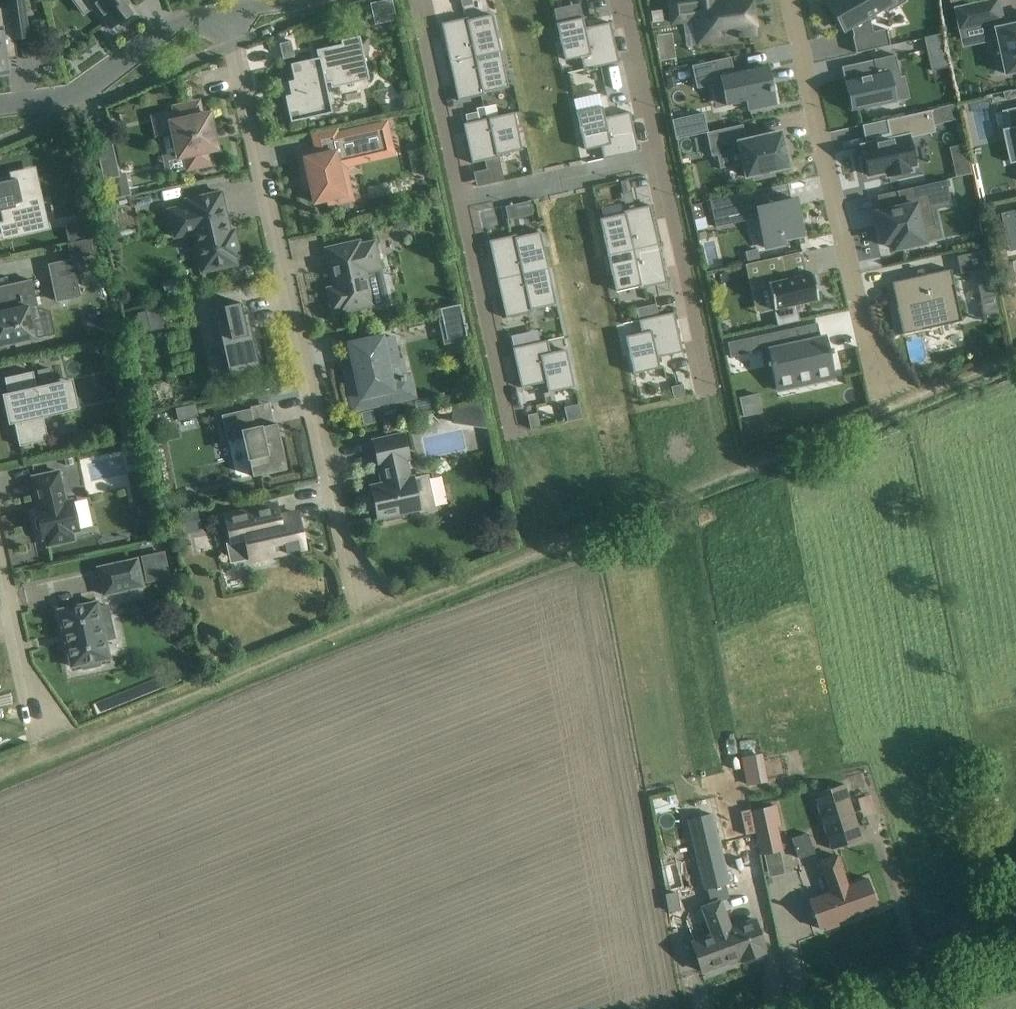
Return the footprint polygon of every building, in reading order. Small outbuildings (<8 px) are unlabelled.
[(23,0),(7,0),(8,6),(0,7),(0,74),(8,73),(6,58),(15,57),(16,59),(17,59),(14,40),(29,38),(23,0)] [(83,14),(94,6),(110,29),(132,14),(122,0),(123,0),(73,0),(83,14)] [(737,36),(737,37),(742,37),(741,35),(754,34),(750,2),(735,4),(735,0),(668,0),(671,23),(694,20),(697,42),(737,36)] [(830,2),(845,29),(850,26),(851,26),(853,36),(852,36),(856,53),(890,45),(886,29),(873,32),(872,31),(868,16),(885,6),(882,0),(834,0),(830,2)] [(1003,27),(1001,21),(1004,20),(1000,0),(995,0),(957,8),(961,30),(986,24),(989,36),(999,37),(1008,75),(1015,73),(1015,24),(1003,27)] [(465,18),(441,23),(450,62),(474,56),(501,51),(492,14),(466,20),(465,18)] [(913,21),(923,27),(923,15),(913,21)] [(583,17),(556,23),(564,60),(580,57),(583,70),(618,62),(609,22),(585,28),(583,17)] [(944,33),(925,37),(933,71),(951,67),(944,33)] [(664,41),(674,47),(674,35),(664,41)] [(369,80),(359,36),(340,40),(341,44),(315,49),(317,57),(289,63),(293,80),(287,81),(290,94),(284,96),(290,122),(332,113),(325,83),(329,82),(331,88),(369,80)] [(482,93),(509,87),(501,51),(474,56),(450,62),(458,101),(482,95),(482,93)] [(853,90),(849,91),(853,111),(893,102),(889,79),(900,77),(895,55),(872,59),(876,74),(850,79),(853,90)] [(764,65),(755,67),(733,72),(730,56),(690,65),(695,88),(722,82),(726,104),(746,99),(748,105),(772,100),(770,90),(772,90),(771,85),(769,85),(768,81),(770,81),(769,77),(767,78),(764,65)] [(931,76),(941,82),(941,70),(931,76)] [(682,101),(676,111),(688,111),(682,101)] [(201,115),(198,102),(174,107),(175,113),(153,118),(157,134),(172,130),(178,157),(185,155),(187,168),(211,163),(208,150),(216,148),(208,113),(201,115)] [(958,103),(940,107),(944,123),(962,119),(958,103)] [(484,106),(476,108),(479,120),(487,118),(484,106)] [(605,117),(602,107),(576,112),(584,150),(600,146),(603,159),(638,151),(629,112),(605,117)] [(1008,110),(1012,129),(1015,128),(1015,108),(1008,110)] [(933,111),(933,109),(886,119),(890,134),(877,137),(878,142),(862,146),(864,157),(860,158),(864,173),(868,172),(868,175),(887,171),(888,176),(912,170),(910,166),(916,165),(910,138),(936,132),(931,111),(933,111)] [(496,155),(522,150),(514,112),(487,118),(479,120),(463,123),(472,163),(496,158),(496,155)] [(476,112),(465,114),(466,122),(478,120),(476,112)] [(703,114),(671,120),(675,139),(707,132),(703,114)] [(312,150),(297,153),(302,175),(308,174),(314,202),(326,200),(327,205),(352,200),(344,163),(393,153),(386,120),(338,130),(337,126),(308,133),(312,150)] [(774,169),(788,166),(785,155),(786,155),(783,143),(782,144),(780,132),(745,140),(742,124),(711,131),(706,132),(711,156),(740,150),(746,176),(753,174),(755,180),(775,175),(774,169)] [(111,138),(95,142),(103,179),(119,176),(118,173),(111,138)] [(967,144),(951,148),(957,177),(974,174),(967,144)] [(500,164),(491,166),(494,183),(504,181),(500,164)] [(32,171),(14,175),(15,179),(0,182),(0,223),(2,222),(5,235),(34,229),(27,200),(38,198),(32,171)] [(119,176),(103,179),(107,199),(130,194),(125,172),(118,173),(119,176)] [(718,179),(712,190),(724,190),(718,179)] [(896,191),(899,206),(876,212),(883,243),(891,241),(893,249),(924,242),(921,227),(934,224),(931,210),(953,205),(947,180),(896,191)] [(709,201),(715,227),(759,217),(766,249),(784,245),(782,240),(803,235),(796,205),(792,206),(787,183),(709,201)] [(229,231),(220,192),(185,199),(187,205),(168,209),(174,237),(193,233),(201,272),(236,264),(235,258),(240,257),(234,230),(229,231)] [(517,204),(506,207),(508,219),(520,216),(517,204)] [(625,213),(599,218),(607,255),(633,249),(638,248),(658,244),(649,205),(625,210),(625,213)] [(1003,213),(1009,243),(1015,242),(1015,211),(1014,211),(1003,213)] [(409,214),(397,217),(399,228),(411,225),(409,214)] [(705,217),(694,219),(697,231),(707,228),(705,217)] [(85,222),(66,226),(68,239),(88,235),(85,222)] [(513,235),(489,240),(498,279),(522,274),(548,268),(540,231),(514,237),(513,235)] [(90,237),(66,243),(70,258),(71,257),(72,259),(93,254),(90,237)] [(359,241),(325,248),(331,273),(332,272),(335,286),(327,288),(332,311),(339,309),(340,313),(374,305),(388,302),(380,268),(374,241),(360,244),(359,241)] [(658,244),(638,248),(633,249),(607,255),(615,292),(641,286),(642,288),(666,283),(658,244)] [(757,249),(745,251),(748,263),(760,260),(757,249)] [(988,249),(956,256),(960,273),(974,270),(980,300),(998,296),(988,249)] [(776,325),(799,320),(795,303),(815,298),(815,300),(817,299),(814,285),(815,284),(813,274),(811,275),(811,272),(809,272),(809,273),(795,276),(793,268),(783,270),(780,256),(760,260),(748,263),(744,264),(750,289),(767,285),(776,325)] [(72,259),(71,257),(70,258),(48,263),(56,299),(79,294),(72,259)] [(530,310),(557,304),(548,268),(522,274),(498,279),(506,318),(530,312),(530,310)] [(925,274),(891,282),(897,307),(903,334),(923,329),(922,322),(958,314),(959,321),(961,321),(950,269),(925,274)] [(31,280),(0,287),(0,346),(35,338),(28,307),(36,305),(31,280)] [(181,281),(162,286),(163,290),(165,298),(184,293),(183,286),(181,281)] [(243,314),(240,302),(208,309),(217,350),(224,349),(229,374),(238,372),(238,376),(265,370),(255,326),(251,327),(247,313),(243,314)] [(460,304),(440,308),(447,340),(467,335),(460,304)] [(137,313),(141,331),(150,329),(145,310),(137,313)] [(657,357),(681,352),(673,312),(638,320),(640,333),(624,336),(633,374),(659,368),(657,357)] [(93,335),(104,333),(101,316),(90,318),(93,335)] [(789,329),(727,342),(730,357),(760,350),(763,364),(768,363),(769,366),(771,366),(776,390),(795,386),(835,377),(829,353),(831,352),(831,348),(829,348),(826,337),(820,338),(817,323),(789,329)] [(520,334),(510,336),(513,347),(522,345),(520,334)] [(397,363),(390,335),(380,338),(380,337),(350,344),(358,380),(348,383),(353,409),(376,403),(377,405),(395,401),(394,400),(412,396),(408,375),(390,379),(387,365),(397,363)] [(521,387),(546,382),(548,392),(575,386),(566,349),(550,352),(548,340),(522,345),(513,347),(521,387)] [(50,367),(37,370),(40,383),(53,380),(50,367)] [(0,396),(0,398),(5,423),(13,421),(19,446),(48,439),(42,415),(77,407),(71,380),(37,388),(33,371),(4,377),(8,394),(0,396)] [(683,384),(671,387),(673,396),(685,394),(683,384)] [(757,394),(739,398),(743,416),(761,412),(757,394)] [(484,423),(480,404),(470,406),(474,425),(484,423)] [(255,428),(250,408),(221,415),(227,441),(244,437),(252,476),(286,469),(276,423),(255,428)] [(537,412),(527,415),(530,427),(530,428),(540,426),(537,412)] [(384,483),(370,486),(377,518),(383,517),(384,522),(400,518),(399,514),(420,509),(421,513),(436,509),(432,490),(417,493),(413,476),(409,477),(406,460),(409,459),(403,433),(372,440),(378,466),(380,465),(384,483)] [(65,501),(59,471),(32,477),(37,499),(40,498),(41,506),(35,508),(37,515),(34,520),(36,528),(40,531),(42,539),(46,538),(47,546),(73,540),(72,532),(79,531),(72,500),(65,501)] [(149,496),(146,482),(130,485),(133,500),(149,496)] [(276,503),(225,515),(231,544),(245,541),(249,559),(305,547),(297,512),(279,516),(276,503)] [(202,530),(196,507),(177,511),(182,534),(202,530)] [(142,543),(143,553),(163,552),(163,542),(142,543)] [(142,586),(136,559),(97,567),(103,594),(142,586)] [(155,579),(173,576),(169,560),(152,563),(155,579)] [(97,604),(97,601),(94,602),(61,609),(58,609),(59,612),(71,664),(70,664),(71,667),(74,666),(81,664),(83,669),(100,665),(99,660),(107,658),(107,659),(109,658),(109,655),(109,656),(101,624),(111,622),(107,605),(98,607),(97,604)] [(861,839),(844,784),(813,793),(831,849),(861,839)] [(752,812),(761,855),(782,851),(777,826),(780,826),(776,807),(752,812)] [(716,834),(712,815),(688,821),(705,889),(728,884),(723,861),(716,834)] [(813,832),(792,837),(797,859),(819,854),(813,832)] [(837,855),(819,862),(820,865),(830,892),(808,900),(812,909),(813,911),(811,912),(812,917),(814,916),(819,928),(824,926),(828,928),(835,925),(837,921),(878,907),(868,878),(848,885),(837,855)] [(673,893),(665,895),(669,908),(677,907),(673,893)] [(729,928),(719,901),(701,908),(711,935),(691,942),(702,971),(740,957),(741,961),(764,953),(763,948),(765,947),(755,919),(729,928)]
